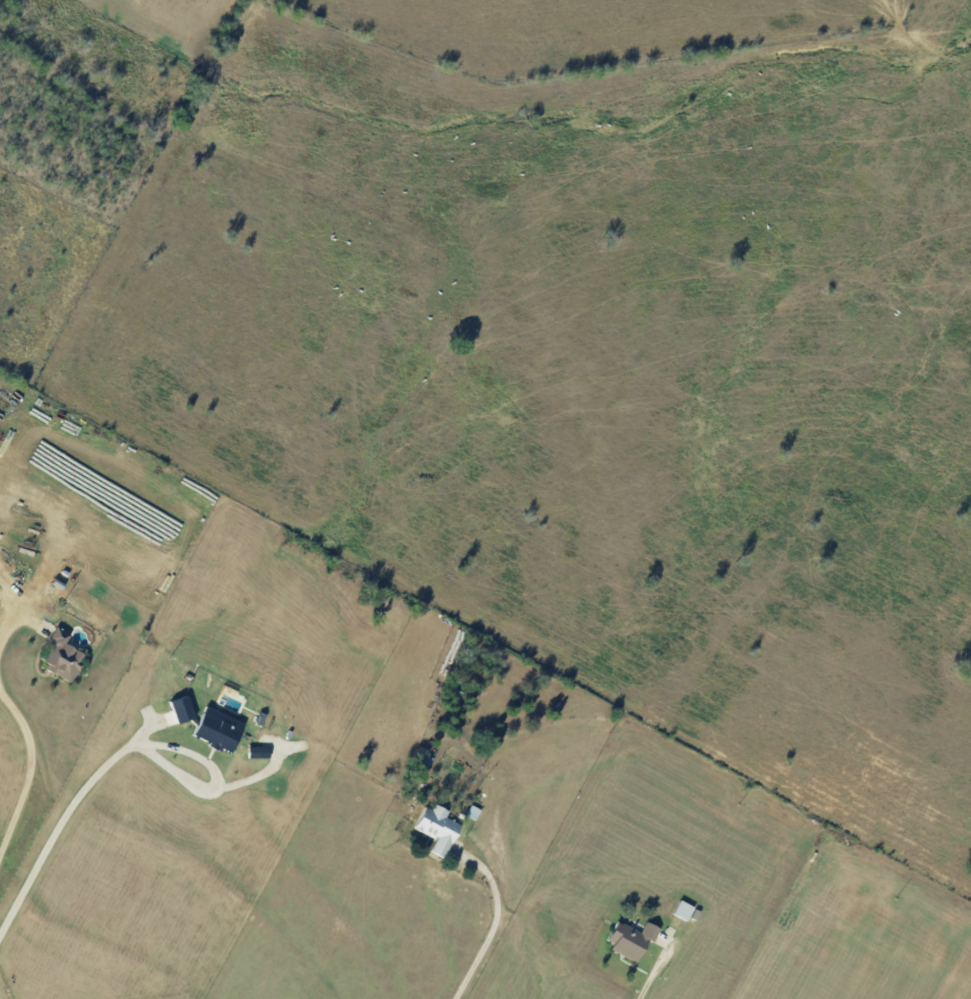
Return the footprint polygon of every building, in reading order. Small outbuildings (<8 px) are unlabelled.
[(75,681),(89,652),(68,642),(73,633),(58,625),(51,639),(55,641),(46,660),(53,663),(50,669),(75,681)] [(179,722),(196,718),(191,695),(174,699),(179,722)] [(196,736),(236,752),(248,721),(208,706),(196,736)] [(433,851),(448,857),(463,824),(448,817),(451,809),(437,803),(434,809),(425,805),(415,827),(439,838),(433,851)] [(643,931),(621,920),(610,944),(643,959),(653,939),(657,940),(663,927),(649,920),(643,931)]
